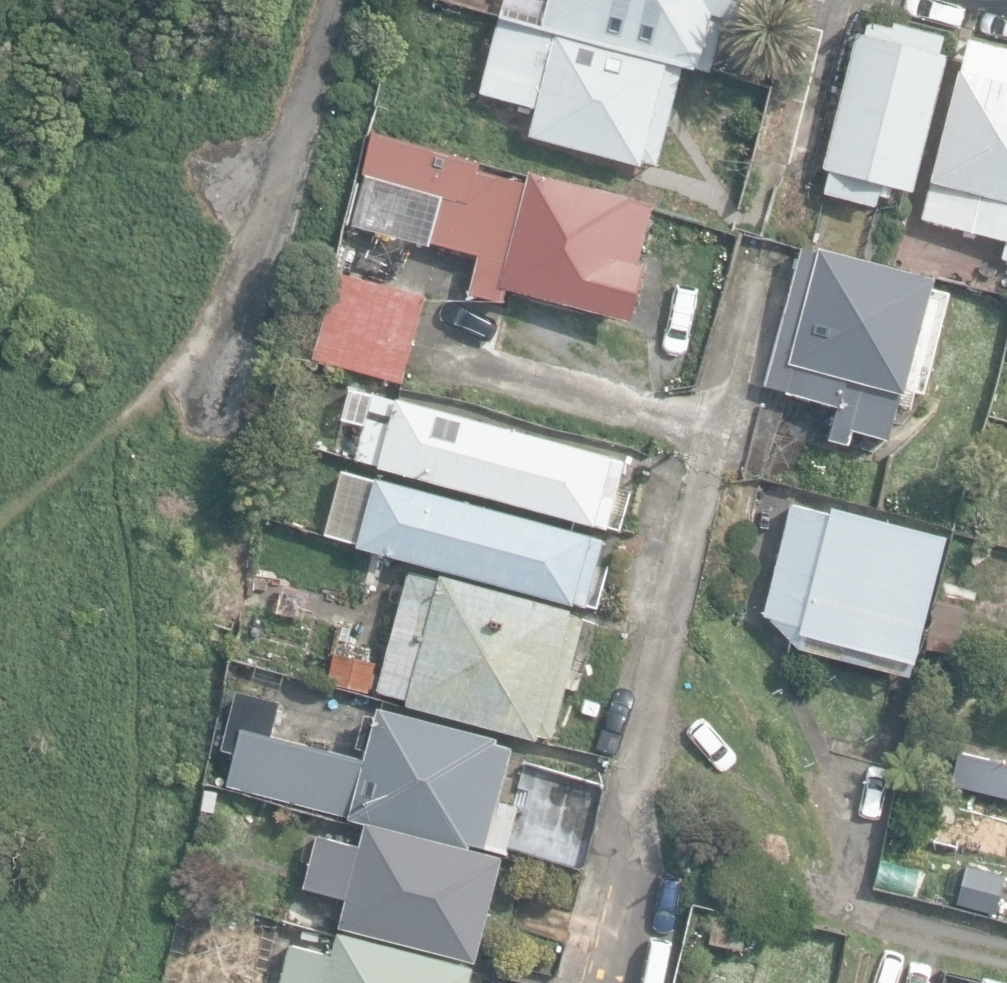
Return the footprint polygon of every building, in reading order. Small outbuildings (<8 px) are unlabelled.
[(711,71),(726,17),(738,20),(744,0),(549,0),(542,26),(711,71)] [(527,131),(640,161),(641,156),(657,160),(682,66),(497,18),(478,89),(534,103),(527,131)] [(824,192),(876,206),(880,192),(890,195),(893,185),(913,191),(950,54),(940,52),(945,35),(895,22),(894,27),(868,20),(864,33),(859,32),(822,167),(830,169),(824,192)] [(1006,241),(1006,47),(969,37),(920,217),(1006,241)] [(363,173),(470,202),(481,162),(374,133),(363,173)] [(509,288),(631,319),(645,264),(639,262),(653,204),(530,172),(527,182),(501,175),(489,221),(462,214),(454,246),(479,253),(469,293),(505,302),(509,288)] [(829,437),(847,442),(851,427),(888,437),(901,390),(904,391),(936,277),(821,246),(819,253),(803,248),(766,383),(838,403),(829,437)] [(313,357),(401,381),(424,296),(336,273),(313,357)] [(610,457),(372,394),(355,460),(606,526),(623,463),(609,460),(610,457)] [(604,532),(341,463),(324,526),(583,595),(587,581),(591,582),(604,532)] [(801,646),(911,675),(947,535),(831,505),(829,513),(791,503),(763,614),(801,646)] [(407,704),(537,738),(538,732),(553,736),(585,619),(570,615),(572,609),(441,575),(440,580),(408,572),(377,690),(409,699),(407,704)] [(925,649),(957,654),(964,608),(932,603),(925,649)] [(328,681),(369,692),(377,662),(336,651),(328,681)] [(363,760),(271,736),(279,702),(235,691),(220,750),(234,754),(226,786),(366,823),(465,848),(466,844),(504,853),(505,847),(583,867),(604,785),(524,764),(518,787),(528,790),(524,807),(497,800),(510,747),(494,743),(495,737),(377,707),(374,718),(365,715),(357,748),(365,750),(363,760)] [(1006,797),(1006,763),(959,752),(951,784),(1006,797)] [(340,925),(476,960),(502,857),(465,848),(366,823),(360,846),(318,835),(305,887),(347,898),(340,925)] [(953,897),(992,907),(1003,869),(963,859),(953,897)] [(707,940),(743,949),(751,916),(715,907),(707,940)] [(474,964),(339,931),(333,953),(290,943),(280,982),(470,982),(474,964)]
